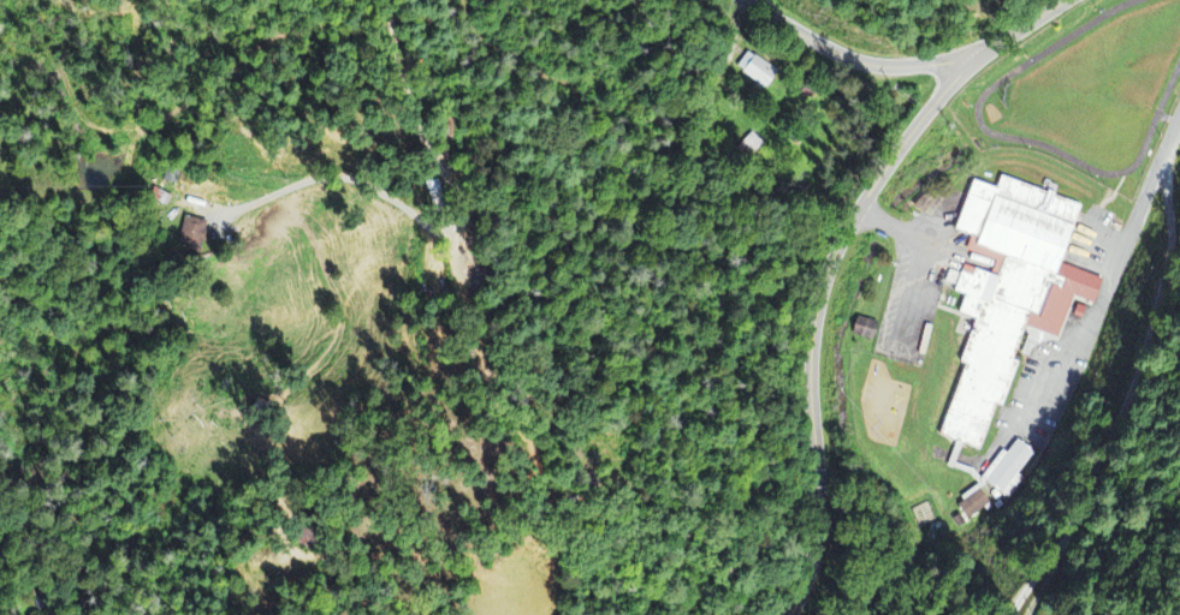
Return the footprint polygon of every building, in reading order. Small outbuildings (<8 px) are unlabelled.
[(766,92),(778,74),(748,54),(736,72),(766,92)] [(984,452),(995,408),(1006,410),(1025,332),(1063,341),(1073,300),(1099,307),(1106,280),(1067,270),(1083,207),(1066,203),(1048,185),(1046,192),(1001,180),(998,190),(971,183),(958,235),(971,238),(969,245),(976,247),(1002,264),(999,277),(963,269),(956,295),(964,300),(959,318),(974,322),(944,442),(984,452)] [(210,226),(187,219),(179,248),(202,255),(210,226)] [(877,344),(882,327),(861,320),(856,338),(877,344)] [(1008,503),(1027,480),(1021,476),(1037,457),(1017,440),(983,482),(1008,503)] [(969,523),(994,509),(985,493),(960,506),(969,523)]
